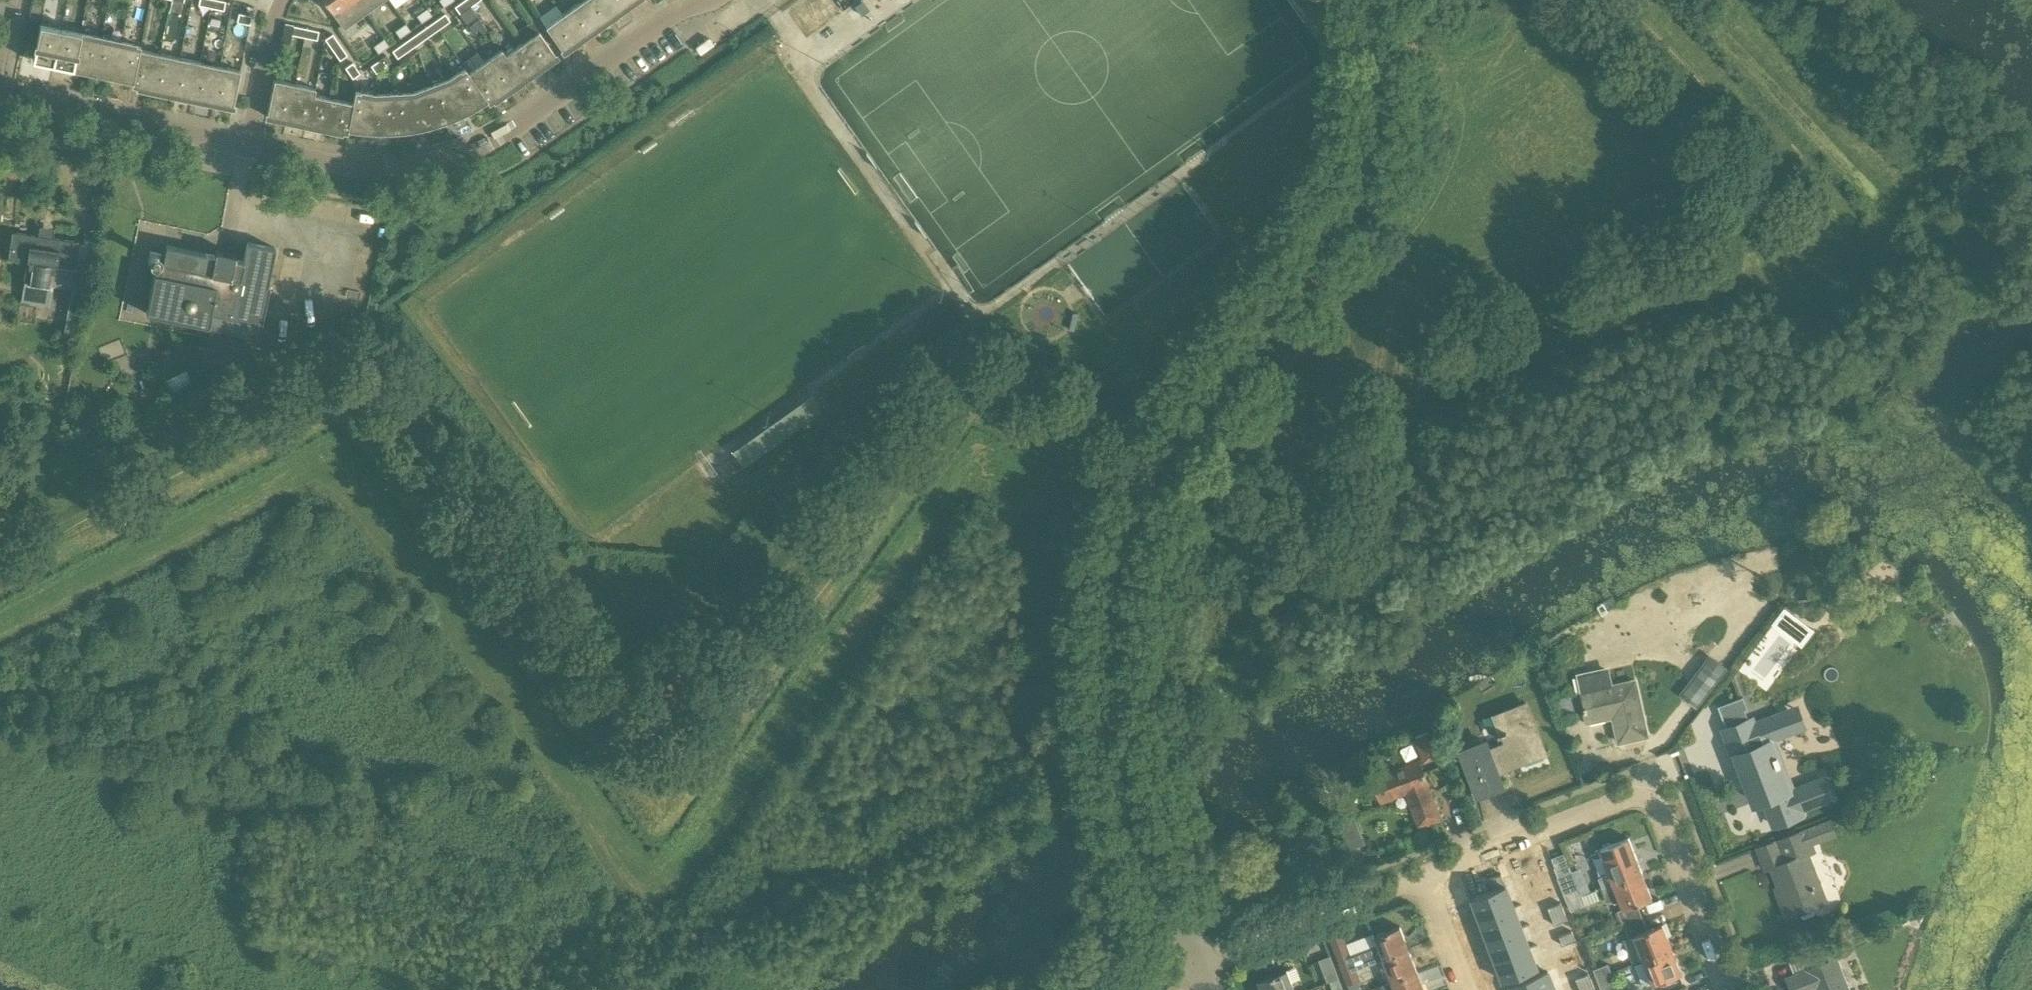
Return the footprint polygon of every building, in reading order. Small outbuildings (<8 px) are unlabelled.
[(210,7),(223,9),(224,0),(223,0),(211,0),(210,7)] [(365,13),(356,0),(322,0),(340,25),(343,29),(365,13)] [(365,13),(383,0),(356,0),(365,13)] [(465,0),(462,0),(453,6),(459,13),(470,6),(465,0)] [(578,2),(595,27),(612,15),(601,0),(581,0),(578,2)] [(627,0),(601,0),(612,15),(629,3),(627,0)] [(595,27),(578,2),(561,14),(579,39),(595,27)] [(470,6),(459,13),(466,23),(477,16),(470,6)] [(421,22),(431,14),(426,7),(416,15),(421,22)] [(249,23),(250,15),(238,12),(236,21),(249,23)] [(438,28),(449,20),(444,13),(433,20),(438,28)] [(579,39),(561,14),(544,26),(562,51),(579,39)] [(428,35),(438,28),(433,20),(423,28),(428,35)] [(555,56),(537,31),(530,20),(514,32),(521,42),(538,67),(555,56)] [(399,37),(409,30),(404,23),(394,30),(399,37)] [(52,66),(60,29),(39,25),(36,40),(32,62),(52,66)] [(303,36),(305,28),(292,25),(291,34),(303,36)] [(305,28),(303,36),(316,39),(318,30),(305,28)] [(428,35),(423,28),(412,35),(417,43),(428,35)] [(60,29),(52,66),(72,70),(79,33),(60,29)] [(79,33),(72,70),(91,74),(99,37),(79,33)] [(339,59),(346,54),(331,33),(324,38),(329,45),(339,59)] [(407,50),(417,43),(412,35),(401,42),(407,50)] [(99,37),(91,74),(111,78),(119,41),(99,37)] [(377,52),(388,45),(383,38),(372,45),(377,52)] [(140,45),(119,41),(111,78),(132,82),(139,49),(140,45)] [(407,50),(401,42),(391,50),(396,57),(407,50)] [(521,42),(504,54),(522,79),(538,67),(521,42)] [(181,46),(179,57),(171,94),(191,98),(199,61),(198,61),(201,49),(181,46)] [(139,49),(132,82),(131,86),(151,90),(159,53),(139,49)] [(500,49),(483,60),(505,91),(522,79),(504,54),(500,49)] [(179,57),(159,53),(151,90),(171,94),(179,57)] [(375,72),(386,65),(380,57),(370,65),(375,72)] [(483,60),(467,72),(486,100),(488,103),(505,91),(483,60)] [(218,65),(199,61),(191,98),(211,102),(218,65)] [(351,78),(359,72),(351,62),(344,67),(351,78)] [(218,65),(211,102),(231,107),(239,70),(218,65)] [(486,100),(467,72),(464,68),(448,79),(465,113),(486,100)] [(286,120),(294,84),(273,79),(266,116),(286,120)] [(465,113),(448,79),(430,85),(442,122),(448,120),(454,118),(459,115),(465,113)] [(314,88),(294,84),(286,120),(306,124),(312,94),(314,88)] [(430,85),(412,92),(419,128),(425,127),(431,126),(437,124),(442,122),(430,85)] [(354,91),(352,102),(347,129),(353,130),(359,131),(366,132),(372,132),(374,94),(354,91)] [(419,128),(412,92),(393,93),(396,132),(408,130),(419,128)] [(393,93),(374,94),(372,132),(378,132),(384,132),(390,132),(396,132),(393,93)] [(312,94),(306,124),(326,128),(332,98),(312,94)] [(352,102),(332,98),(326,128),(346,133),(347,129),(352,102)] [(7,258),(0,257),(0,268),(25,272),(22,290),(51,294),(55,265),(74,268),(78,241),(55,238),(56,228),(41,226),(40,236),(11,232),(7,258)] [(265,296),(274,248),(247,242),(243,261),(234,259),(235,255),(233,254),(233,256),(231,255),(231,257),(230,257),(230,258),(219,256),(220,255),(219,255),(219,253),(217,252),(218,251),(216,251),(215,255),(167,245),(164,263),(159,262),(161,253),(150,251),(147,262),(156,264),(146,314),(258,337),(266,296),(265,296)] [(79,343),(91,280),(74,276),(61,339),(79,343)] [(744,466),(823,410),(812,395),(734,451),(744,466)] [(1781,630),(1802,645),(1814,629),(1793,613),(1781,630)] [(1696,705),(1724,668),(1710,657),(1682,694),(1696,705)] [(1619,742),(1648,736),(1635,681),(1611,686),(1607,670),(1579,676),(1586,707),(1584,708),(1587,722),(1614,716),(1619,742)] [(1489,748),(1487,742),(1462,751),(1479,795),(1504,786),(1496,767),(1514,761),(1516,765),(1546,753),(1528,704),(1493,717),(1503,742),(1489,748)] [(1776,754),(1770,738),(1794,729),(1787,711),(1751,725),(1750,721),(1724,731),(1746,788),(1750,787),(1755,801),(1763,799),(1772,823),(1798,814),(1796,809),(1830,797),(1823,779),(1790,791),(1788,787),(1783,774),(1779,764),(1781,763),(1777,754),(1776,754)] [(1414,738),(1423,761),(1440,755),(1431,731),(1414,738)] [(1421,762),(1377,778),(1376,779),(1383,800),(1409,791),(1422,825),(1440,819),(1427,784),(1428,783),(1421,762)] [(1353,816),(1339,821),(1343,831),(1343,832),(1349,848),(1364,842),(1353,816)] [(1830,817),(1778,838),(1755,847),(1764,871),(1773,868),(1782,892),(1779,894),(1788,917),(1823,904),(1815,883),(1819,881),(1809,854),(1817,851),(1814,843),(1837,834),(1830,817)] [(1719,828),(1709,833),(1715,848),(1725,844),(1719,828)] [(1602,850),(1611,873),(1598,877),(1602,888),(1601,888),(1601,890),(1643,874),(1630,839),(1602,850)] [(1567,903),(1582,897),(1571,871),(1557,877),(1567,903)] [(1653,898),(1643,874),(1601,890),(1606,901),(1620,896),(1625,909),(1620,911),(1625,924),(1644,917),(1639,904),(1653,898)] [(1482,919),(1515,906),(1507,885),(1474,898),(1482,919)] [(1585,905),(1582,897),(1567,903),(1570,911),(1585,905)] [(1554,915),(1565,911),(1562,903),(1551,907),(1554,915)] [(1515,906),(1482,919),(1489,939),(1523,927),(1515,906)] [(1568,918),(1565,911),(1554,915),(1557,922),(1568,918)] [(1649,930),(1644,917),(1625,924),(1630,938),(1635,936),(1644,960),(1673,949),(1664,924),(1649,930)] [(1376,935),(1380,945),(1364,951),(1369,964),(1410,948),(1401,926),(1376,935)] [(1531,947),(1523,927),(1489,939),(1497,960),(1531,947)] [(1562,935),(1565,942),(1576,938),(1573,931),(1562,935)] [(1804,970),(1787,977),(1792,989),(1850,989),(1838,958),(1852,953),(1847,940),(1837,944),(1815,952),(1819,965),(1804,970)] [(1355,969),(1346,946),(1334,951),(1343,974),(1355,969)] [(1531,947),(1497,960),(1505,980),(1538,967),(1531,947)] [(1410,948),(1369,964),(1385,958),(1393,980),(1418,971),(1410,948)] [(1683,973),(1673,949),(1644,960),(1654,984),(1683,973)] [(1271,954),(1264,957),(1267,966),(1274,963),(1271,954)] [(1326,982),(1338,978),(1329,955),(1318,960),(1326,982)] [(1596,978),(1611,972),(1608,963),(1593,969),(1596,978)] [(1289,968),(1260,979),(1264,989),(1297,989),(1289,968)] [(1358,979),(1355,969),(1343,974),(1346,983),(1358,979)] [(1418,971),(1393,980),(1397,989),(1425,989),(1418,971)] [(1549,972),(1508,988),(1509,989),(1556,989),(1549,972)] [(1596,978),(1601,989),(1617,989),(1618,989),(1611,972),(1596,978)] [(1582,988),(1593,984),(1590,976),(1579,981),(1582,988)]
